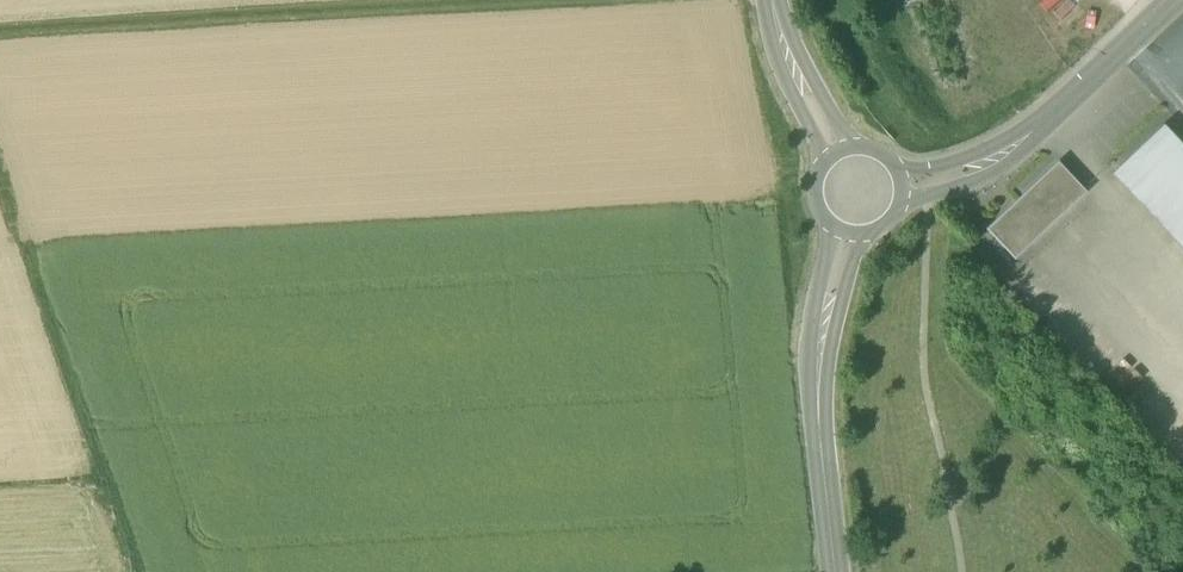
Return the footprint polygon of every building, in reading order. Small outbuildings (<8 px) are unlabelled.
[(1163,124),(1111,173),(1182,250),(1182,146),(1163,124)] [(1058,164),(989,229),(1015,255),(1084,191),(1058,164)]
